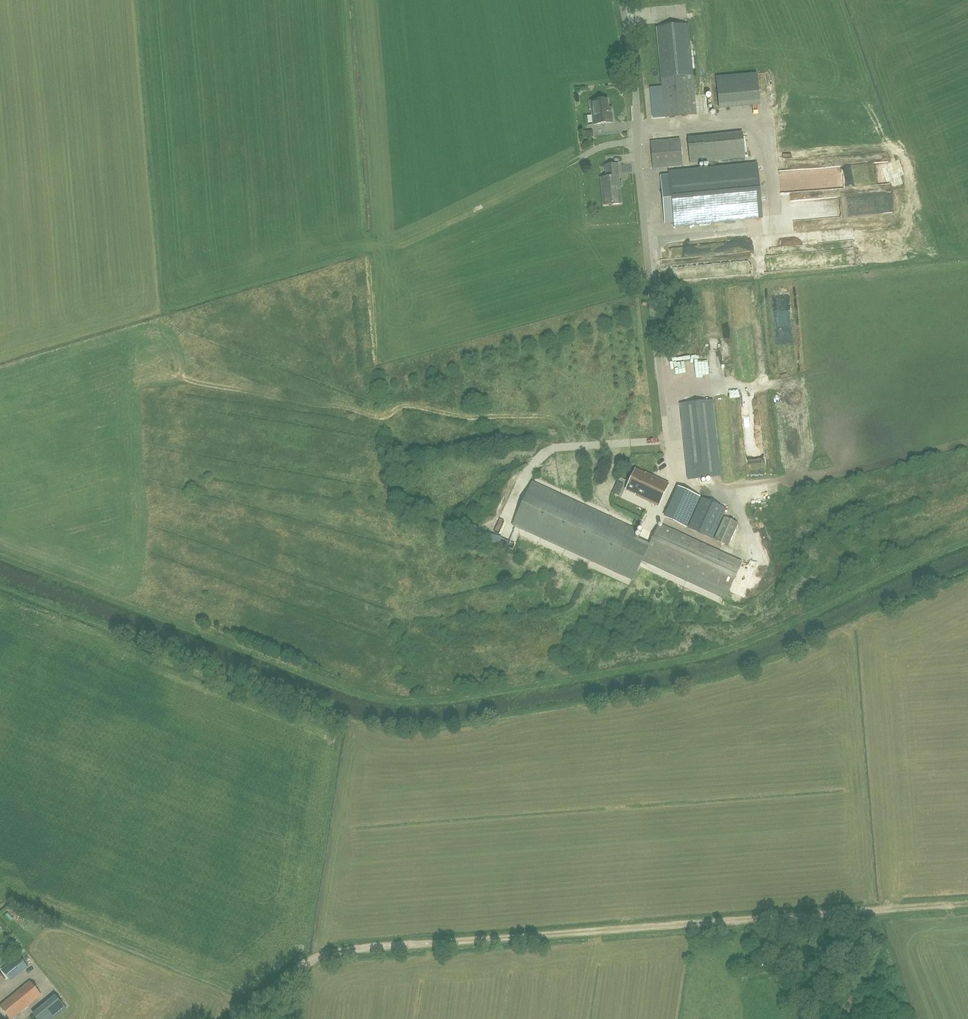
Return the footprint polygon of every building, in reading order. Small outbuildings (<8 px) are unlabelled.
[(696,115),(687,25),(657,28),(666,118),(696,115)] [(719,109),(760,105),(757,74),(716,78),(719,109)] [(611,108),(608,108),(607,100),(591,102),(594,125),(613,123),(611,108)] [(690,163),(745,157),(743,133),(687,139),(690,163)] [(680,140),(650,143),(653,169),(668,167),(682,166),(680,140)] [(621,204),(617,165),(606,166),(607,178),(601,178),(604,205),(621,204)] [(669,176),(660,177),(665,222),(673,221),(674,224),(736,218),(762,216),(757,166),(731,169),(683,173),(669,175),(669,176)] [(789,187),(831,184),(829,167),(792,170),(793,183),(789,184),(789,187)] [(689,479),(720,476),(711,401),(681,404),(689,479)] [(636,494),(635,495),(659,506),(668,483),(645,473),(644,474),(635,469),(626,490),(636,494)] [(646,553),(728,591),(741,562),(663,526),(662,530),(657,528),(649,545),(633,538),(637,530),(531,481),(516,516),(637,571),(646,553)] [(612,493),(621,496),(625,486),(615,482),(612,493)] [(699,497),(678,487),(664,517),(685,527),(699,497)] [(711,538),(725,508),(702,498),(688,528),(711,538)] [(724,517),(713,540),(728,546),(739,523),(724,517)] [(494,532),(499,534),(503,521),(499,520),(494,532)] [(10,981),(27,967),(18,957),(1,971),(10,981)] [(41,995),(30,982),(0,1007),(10,1018),(11,1018),(41,995)] [(30,1010),(36,1018),(52,1018),(65,1010),(55,994),(30,1010)]
